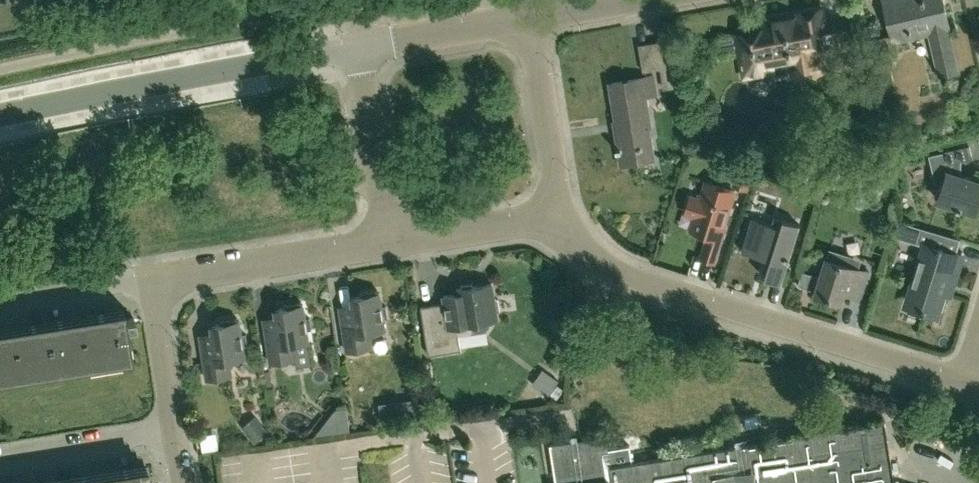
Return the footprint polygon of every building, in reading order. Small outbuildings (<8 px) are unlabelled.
[(956,72),(946,30),(950,30),(942,0),(887,0),(883,1),(893,43),(929,34),(939,76),(956,72)] [(843,23),(824,27),(821,12),(797,17),(797,18),(763,24),(765,32),(751,35),(748,32),(741,34),(738,37),(720,40),(722,50),(737,48),(742,77),(748,76),(751,78),(764,76),(766,72),(772,71),(771,66),(788,63),(793,66),(795,78),(792,79),(792,80),(821,75),(821,73),(844,69),(841,54),(848,53),(843,23)] [(663,89),(674,87),(666,40),(638,44),(642,71),(659,68),(663,89)] [(643,95),(654,94),(651,76),(625,80),(628,98),(615,100),(618,121),(616,122),(620,147),(617,148),(620,164),(653,158),(647,128),(649,128),(643,95)] [(944,152),(929,156),(934,183),(942,186),(937,201),(973,212),(978,195),(978,181),(964,176),(961,161),(972,158),(969,145),(944,152)] [(690,229),(707,235),(704,244),(700,257),(715,262),(726,229),(722,228),(733,191),(705,182),(700,198),(690,195),(684,212),(695,215),(690,229)] [(779,283),(797,223),(781,219),(779,226),(752,218),(742,251),(768,259),(762,278),(779,283)] [(923,244),(907,301),(923,306),(921,312),(937,317),(944,293),(949,295),(961,254),(954,252),(958,238),(920,227),(915,241),(923,244)] [(861,296),(868,271),(826,257),(820,276),(805,271),(800,286),(816,290),(815,294),(841,302),(845,291),(861,296)] [(494,296),(492,283),(457,288),(457,293),(444,295),(445,302),(421,306),(429,354),(461,349),(458,335),(471,333),(469,323),(498,318),(497,313),(500,309),(499,298),(494,296)] [(340,306),(343,325),(347,350),(371,347),(370,335),(373,331),(385,329),(383,318),(388,317),(386,305),(382,306),(379,292),(377,292),(377,290),(378,290),(377,289),(360,292),(360,293),(361,293),(361,294),(361,295),(352,296),(353,304),(340,306)] [(297,343),(309,341),(307,330),(312,329),(310,317),(305,318),(303,304),(301,304),(301,302),(301,301),(284,304),(284,305),(285,305),(285,306),(284,307),(276,308),(277,316),(264,318),(271,362),(295,359),(294,347),(297,343)] [(0,331),(0,373),(131,353),(126,322),(134,321),(133,313),(125,315),(124,311),(0,331)] [(248,345),(246,333),(242,334),(239,320),(237,320),(237,319),(238,318),(237,317),(220,320),(220,321),(221,321),(221,322),(221,323),(212,324),(213,332),(200,334),(207,379),(232,375),(230,363),(233,359),(245,357),(243,346),(248,345)] [(564,399),(571,388),(548,373),(541,384),(564,399)] [(421,417),(418,401),(406,402),(408,419),(421,417)] [(325,423),(345,431),(353,413),(333,404),(325,423)] [(206,409),(192,411),(194,423),(208,421),(206,409)] [(885,422),(717,448),(632,461),(630,445),(608,448),(606,435),(584,439),(550,444),(556,482),(892,482),(885,422)] [(60,482),(152,482),(150,469),(60,482)]
